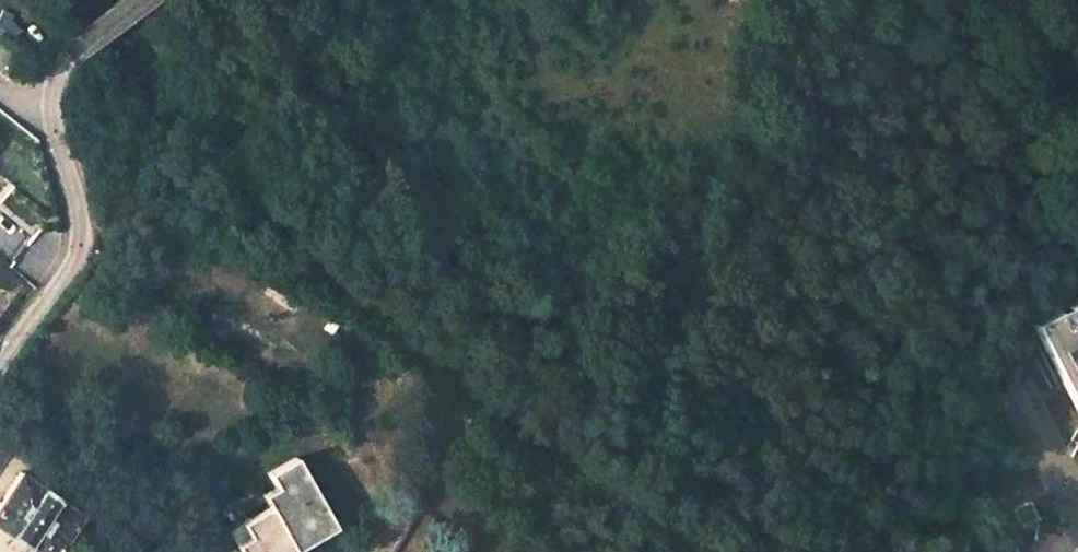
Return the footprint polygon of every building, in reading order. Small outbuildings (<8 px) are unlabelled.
[(0,8),(0,28),(2,29),(10,13),(0,8)] [(1072,306),(1074,311),(1063,316),(1062,312),(1038,324),(1077,408),(1077,304),(1072,306)] [(303,455),(274,471),(287,498),(248,517),(262,547),(252,551),(298,551),(296,547),(336,525),(303,455)] [(20,474),(0,504),(0,529),(32,551),(57,551),(81,516),(62,503),(66,498),(49,486),(44,492),(20,474)]
